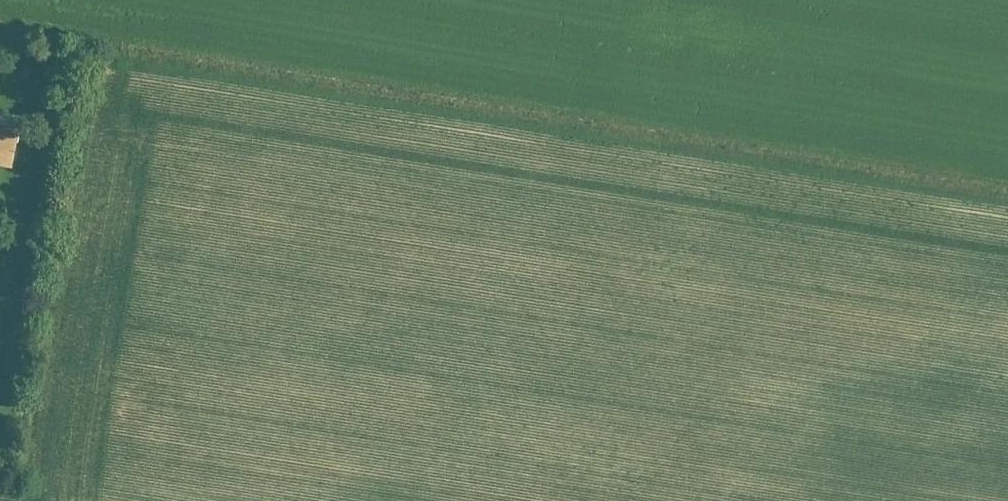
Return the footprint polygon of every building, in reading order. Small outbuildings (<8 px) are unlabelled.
[(10,176),(18,136),(0,133),(0,174),(10,176)]
